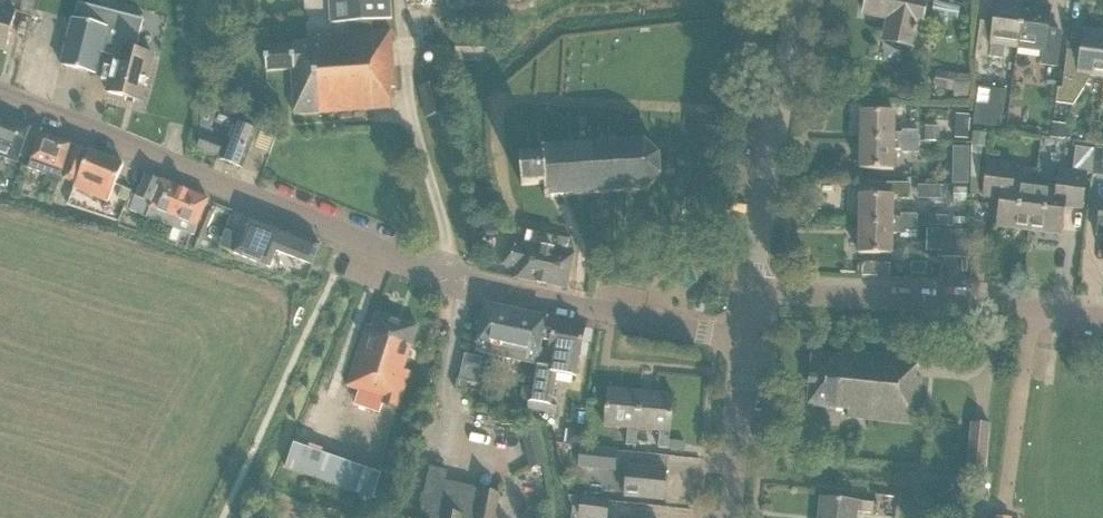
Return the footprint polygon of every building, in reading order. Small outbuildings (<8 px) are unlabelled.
[(6,51),(16,12),(3,9),(5,0),(0,0),(0,49),(6,51)] [(329,2),(349,1),(350,22),(350,23),(351,33),(372,31),(372,21),(390,20),(388,0),(329,0),(329,2)] [(864,13),(889,18),(884,41),(912,46),(916,23),(922,24),(926,0),(866,0),(864,13)] [(1003,46),(1017,48),(1023,4),(996,0),(993,23),(980,21),(975,55),(1002,59),(1003,46)] [(61,65),(95,74),(101,53),(116,56),(107,92),(141,101),(153,56),(135,51),(143,19),(78,2),(73,20),(72,19),(61,65)] [(1047,30),(1050,7),(1023,4),(1017,48),(1043,52),(1042,64),(1056,66),(1061,32),(1047,30)] [(292,46),(265,48),(266,71),(291,70),(294,115),(392,108),(390,87),(395,87),(390,30),(372,31),(351,33),(314,35),(315,40),(292,42),(292,46)] [(1102,77),(1102,33),(1083,30),(1080,53),(1067,51),(1062,88),(1056,87),(1055,102),(1072,104),(1088,78),(1088,75),(1102,77)] [(455,36),(455,61),(484,61),(484,36),(455,36)] [(965,53),(962,52),(962,48),(956,48),(955,71),(965,71),(965,53)] [(969,74),(952,74),(952,98),(969,98),(969,74)] [(975,104),(972,124),(1002,128),(1007,91),(991,88),(989,106),(975,104)] [(200,130),(199,134),(203,136),(210,139),(212,134),(213,130),(210,129),(217,110),(202,104),(200,130)] [(221,109),(216,122),(233,128),(221,160),(242,168),(250,147),(269,154),(275,137),(256,130),(241,124),(243,117),(221,109)] [(958,109),(954,131),(968,134),(971,111),(958,109)] [(894,113),(861,112),(860,141),(918,142),(919,131),(902,130),(902,133),(894,133),(894,113)] [(1009,130),(1020,131),(1022,116),(1010,114),(1009,130)] [(17,162),(29,128),(0,116),(0,159),(1,157),(17,162)] [(1049,137),(1063,138),(1065,124),(1051,122),(1049,137)] [(925,126),(925,141),(939,141),(940,127),(925,126)] [(973,131),(971,145),(985,147),(987,133),(973,131)] [(29,168),(60,179),(71,143),(40,132),(29,168)] [(218,155),(222,144),(220,143),(222,138),(212,134),(210,139),(203,136),(198,147),(218,155)] [(1057,188),(1034,185),(1029,231),(1060,235),(1064,202),(1082,204),(1086,173),(1090,174),(1093,149),(1088,148),(1089,142),(1072,140),(1071,148),(1074,148),(1071,172),(1059,170),(1057,188)] [(658,154),(646,142),(643,141),(642,141),(626,142),(622,142),(606,143),(603,143),(603,144),(586,145),(586,144),(583,144),(583,145),(566,146),(566,145),(563,146),(546,147),(541,147),(542,151),(524,152),(525,160),(520,160),(521,186),(544,184),(545,193),(544,193),(545,197),(549,197),(565,196),(569,196),(569,195),(585,194),(585,195),(589,195),(589,194),(605,193),(605,194),(609,193),(625,192),(629,192),(645,191),(648,189),(647,188),(659,176),(661,174),(661,173),(660,157),(660,156),(658,154)] [(918,152),(918,142),(860,141),(860,169),(894,170),(894,149),(902,149),(902,152),(918,152)] [(74,145),(63,178),(75,183),(89,150),(74,145)] [(953,147),(953,163),(969,163),(969,147),(953,147)] [(123,165),(89,151),(75,183),(73,188),(108,202),(123,165)] [(997,227),(1029,231),(1034,185),(1013,183),(1015,165),(988,161),(984,192),(1001,194),(997,227)] [(146,218),(154,221),(154,220),(193,236),(208,200),(161,181),(146,175),(137,196),(135,195),(129,210),(146,217),(146,218)] [(49,190),(55,192),(59,179),(53,177),(49,190)] [(917,180),(917,194),(942,194),(942,180),(917,180)] [(873,197),(859,196),(859,225),(917,226),(917,215),(901,215),(901,218),(893,218),(893,199),(910,200),(910,184),(874,183),(873,197)] [(122,186),(118,198),(127,201),(131,190),(122,186)] [(953,187),(953,201),(967,201),(967,187),(953,187)] [(285,231),(248,216),(233,253),(270,267),(276,251),(312,265),(320,245),(285,231)] [(916,238),(917,226),(859,225),(858,254),(892,254),(892,235),(900,235),(900,238),(916,238)] [(516,278),(567,289),(574,254),(571,240),(526,230),(523,245),(508,242),(503,265),(518,268),(516,278)] [(943,250),(942,257),(967,258),(967,230),(943,230),(943,250)] [(862,262),(862,275),(890,276),(890,263),(862,262)] [(487,307),(477,352),(531,364),(533,364),(544,366),(547,348),(538,347),(544,319),(487,307)] [(409,371),(404,370),(418,326),(376,313),(371,327),(366,325),(346,386),(383,398),(381,403),(397,409),(409,371)] [(528,401),(527,409),(543,411),(555,422),(557,406),(550,405),(550,404),(555,373),(574,376),(577,357),(580,357),(585,325),(552,319),(547,348),(544,366),(533,364),(528,400),(528,401)] [(847,418),(916,424),(921,378),(915,378),(918,358),(839,350),(839,358),(812,355),(807,405),(848,409),(847,418)] [(480,357),(463,354),(458,380),(475,384),(480,357)] [(636,446),(638,430),(641,392),(608,389),(604,426),(628,429),(626,445),(636,446)] [(668,449),(673,395),(641,392),(638,430),(660,432),(658,448),(668,449)] [(967,467),(985,469),(990,424),(971,422),(967,467)] [(567,428),(565,444),(582,446),(584,430),(567,428)] [(538,439),(523,442),(529,468),(544,464),(538,439)] [(286,470),(374,500),(383,474),(296,444),(286,470)] [(616,452),(580,449),(578,466),(614,470),(616,452)] [(625,497),(663,500),(666,469),(628,466),(625,497)] [(500,494),(444,482),(447,471),(429,468),(418,517),(495,517),(500,494)] [(579,517),(592,517),(606,517),(608,500),(581,496),(579,517)] [(820,498),(818,517),(856,517),(857,512),(873,513),(874,503),(820,498)]
